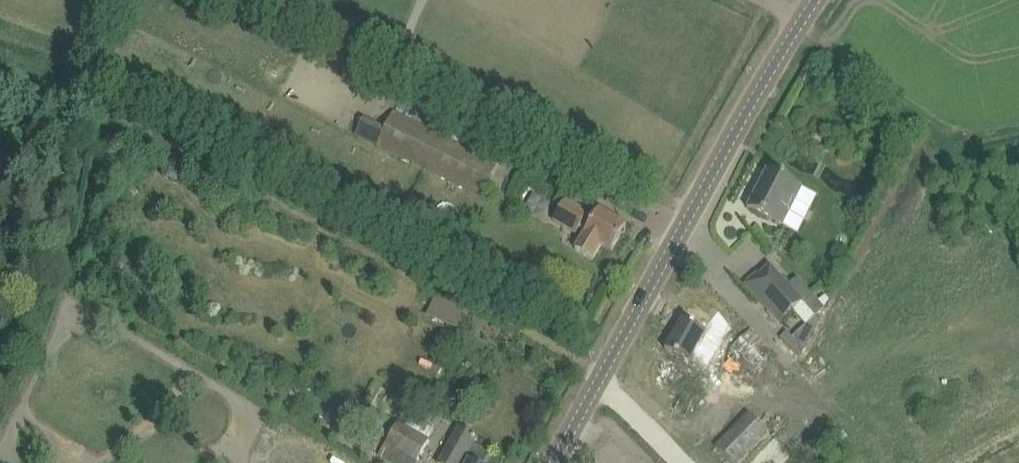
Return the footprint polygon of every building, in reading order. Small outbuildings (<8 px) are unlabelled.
[(498,162),(394,112),(378,146),(481,197),(498,162)] [(170,168),(168,174),(171,180),(177,182),(181,172),(170,168)] [(801,187),(786,179),(768,170),(748,209),(781,226),(801,187)] [(627,226),(610,215),(599,209),(595,217),(588,213),(588,212),(566,199),(553,220),(576,234),(579,228),(586,232),(575,250),(592,260),(601,245),(612,251),(627,226)] [(758,271),(744,284),(779,322),(800,303),(814,318),(816,317),(826,307),(813,293),(799,277),(789,286),(770,265),(761,274),(758,271)] [(440,301),(434,317),(446,322),(453,306),(440,301)] [(706,332),(700,328),(682,319),(665,349),(682,359),(690,363),(694,354),(708,362),(716,348),(702,340),(706,332)] [(755,370),(772,353),(750,330),(733,346),(755,370)] [(746,416),(716,446),(733,462),(746,462),(769,439),(746,416)] [(430,439),(399,422),(387,443),(418,460),(430,439)] [(373,452),(376,446),(358,436),(362,428),(356,425),(348,438),(373,452)] [(491,453),(474,444),(477,438),(459,428),(440,462),(485,462),(491,453)]
